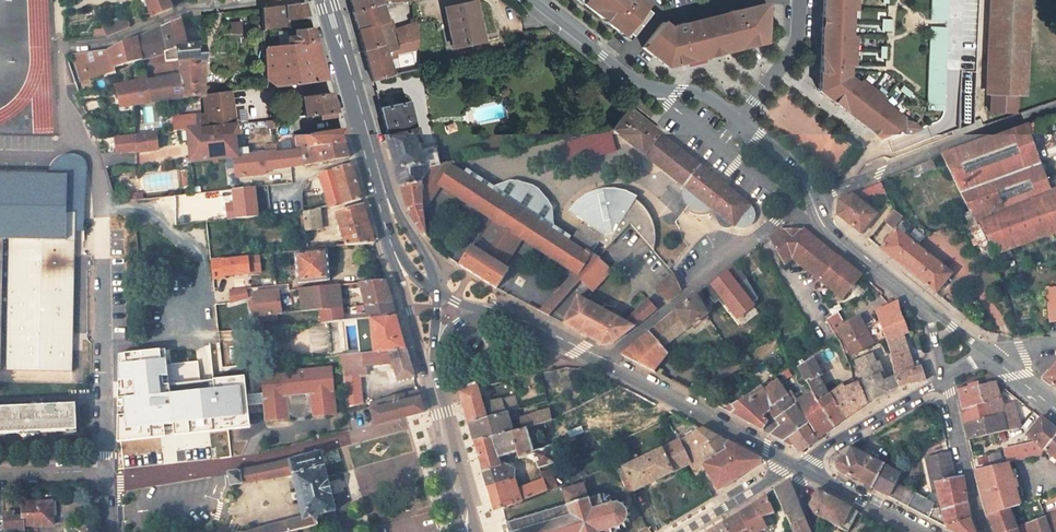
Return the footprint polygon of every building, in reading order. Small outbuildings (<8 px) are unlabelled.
[(152,18),(173,9),(169,0),(146,0),(152,18)] [(354,13),(382,4),(380,0),(350,0),(354,13)] [(634,0),(583,0),(585,1),(584,2),(605,20),(609,15),(613,19),(610,23),(624,35),(625,34),(627,36),(630,38),(636,30),(650,13),(646,9),(648,7),(640,0),(639,0),(637,3),(636,2),(634,0)] [(819,91),(884,142),(888,140),(893,154),(972,124),(978,0),(823,0),(819,91)] [(986,96),(992,96),(991,115),(1015,116),(1015,96),(1027,97),(1032,0),(991,0),(986,96)] [(475,1),(444,8),(453,48),(476,43),(470,11),(477,10),(475,1)] [(305,2),(261,8),(262,29),(282,27),(281,20),(303,18),(310,18),(305,2)] [(397,50),(382,4),(354,13),(352,14),(357,30),(375,24),(382,44),(381,44),(385,54),(388,53),(397,50)] [(663,23),(643,48),(667,67),(765,43),(767,4),(738,11),(738,10),(729,12),(730,13),(685,25),(684,23),(676,25),(677,27),(670,28),(663,23)] [(605,20),(604,21),(609,24),(610,23),(613,19),(609,15),(605,20)] [(104,28),(107,37),(130,27),(130,24),(127,18),(104,28)] [(282,27),(262,29),(263,47),(265,47),(316,41),(313,28),(305,29),(303,18),(281,20),(282,27)] [(138,39),(142,61),(166,53),(180,49),(180,48),(188,48),(188,47),(181,20),(179,20),(167,26),(138,39)] [(393,77),(419,71),(418,22),(411,24),(411,28),(395,34),(400,58),(390,61),(388,53),(385,54),(393,77)] [(357,30),(363,50),(381,44),(382,44),(375,24),(357,30)] [(109,51),(90,53),(81,54),(72,55),(80,81),(81,80),(90,78),(116,71),(115,68),(142,61),(138,39),(109,51)] [(327,79),(316,41),(265,47),(267,82),(274,87),(327,79)] [(372,82),(393,77),(385,54),(381,44),(363,50),(372,82)] [(202,96),(201,46),(188,47),(188,48),(180,48),(180,49),(181,61),(182,76),(164,79),(148,82),(153,102),(202,96)] [(180,49),(166,53),(166,62),(181,61),(180,49)] [(147,78),(115,85),(116,88),(148,81),(147,78)] [(121,106),(153,102),(148,82),(148,81),(116,88),(121,106)] [(231,92),(202,96),(205,113),(207,128),(235,125),(231,92)] [(337,112),(331,93),(302,97),(305,116),(321,114),(337,112)] [(407,102),(380,108),(402,188),(422,184),(433,167),(441,166),(436,147),(420,151),(410,116),(411,116),(407,102)] [(612,130),(628,143),(636,150),(681,185),(680,191),(679,194),(680,197),(682,204),(684,206),(687,209),(692,212),(699,213),(702,213),(705,212),(708,211),(711,209),(720,215),(718,219),(718,222),(719,223),(720,226),(722,228),(728,222),(733,226),(736,228),(739,229),(742,229),(745,229),(748,228),(751,226),(753,224),(755,219),(755,215),(754,210),(751,206),(636,116),(628,109),(612,130)] [(207,128),(205,113),(173,117),(175,132),(188,130),(207,128)] [(273,120),(245,123),(246,130),(274,127),(273,120)] [(989,245),(994,256),(1055,234),(1055,189),(1050,191),(1025,124),(942,155),(961,193),(994,182),(1004,211),(978,223),(982,231),(989,245)] [(235,125),(207,128),(188,130),(192,163),(234,158),(249,156),(248,147),(238,148),(235,125)] [(346,143),(341,129),(297,136),(298,149),(303,149),(346,143)] [(154,134),(137,136),(136,150),(136,152),(156,149),(154,134)] [(137,136),(115,139),(117,152),(136,150),(137,136)] [(305,165),(305,166),(350,157),(346,143),(303,149),(305,165)] [(261,152),(276,151),(275,144),(261,145),(261,152)] [(249,156),(234,158),(236,178),(266,174),(265,171),(305,165),(303,149),(298,149),(249,156)] [(58,162),(57,175),(68,175),(67,211),(76,211),(75,230),(83,230),(84,162),(58,162)] [(464,169),(516,203),(520,197),(468,162),(464,169)] [(641,206),(636,202),(629,197),(628,197),(623,195),(613,193),(608,193),(596,195),(590,197),(584,201),(580,206),(572,214),(583,222),(569,243),(566,242),(569,237),(530,212),(527,216),(513,207),(516,203),(464,169),(461,173),(451,166),(453,163),(441,166),(433,167),(422,184),(423,214),(442,188),(492,221),(474,249),(472,247),(459,265),(496,289),(508,271),(505,268),(523,241),(572,274),(559,289),(558,289),(554,293),(555,294),(541,308),(530,302),(528,305),(548,316),(580,280),(593,292),(612,272),(599,259),(597,261),(590,256),(599,243),(608,249),(628,226),(630,223),(636,231),(654,251),(655,244),(655,234),(655,229),(653,222),(647,211),(641,206)] [(352,165),(320,175),(330,209),(362,200),(352,165)] [(178,171),(144,173),(145,191),(179,189),(178,171)] [(0,173),(0,371),(1,371),(1,332),(7,332),(6,371),(72,372),(73,325),(75,230),(76,211),(67,211),(68,175),(57,175),(0,173)] [(961,193),(976,224),(978,223),(1004,211),(994,182),(961,193)] [(871,198),(885,195),(882,183),(868,187),(871,198)] [(422,184),(402,188),(407,207),(409,213),(415,222),(426,236),(424,222),(423,214),(422,184)] [(876,214),(852,195),(839,201),(836,215),(861,234),(876,214)] [(530,212),(569,237),(573,231),(534,205),(530,212)] [(369,222),(364,206),(337,213),(342,230),(369,222)] [(321,208),(304,212),(305,221),(321,218),(321,208)] [(711,209),(719,223),(718,222),(718,219),(720,215),(711,209)] [(894,210),(884,221),(894,229),(904,217),(894,210)] [(305,221),(306,230),(322,229),(321,218),(305,221)] [(342,230),(346,246),(374,244),(369,222),(342,230)] [(969,228),(973,235),(982,231),(978,223),(976,224),(969,228)] [(769,240),(784,266),(791,260),(820,282),(839,259),(802,230),(780,232),(769,240)] [(891,258),(906,238),(896,230),(880,249),(891,258)] [(982,231),(973,235),(979,249),(989,245),(982,231)] [(951,274),(906,238),(891,258),(935,293),(951,274)] [(979,249),(988,268),(996,264),(994,256),(989,245),(979,249)] [(296,254),(299,283),(330,280),(327,251),(296,254)] [(250,256),(213,259),(215,278),(226,277),(226,276),(252,273),(250,256)] [(839,259),(820,282),(831,291),(850,267),(839,259)] [(727,273),(737,287),(746,281),(735,267),(727,273)] [(850,267),(831,291),(842,299),(860,276),(850,267)] [(680,290),(673,274),(656,287),(667,301),(680,290)] [(392,303),(385,281),(360,283),(366,306),(392,303)] [(357,283),(348,284),(349,293),(357,292),(357,283)] [(342,308),(340,285),(300,289),(303,311),(321,310),(324,309),(325,310),(342,308)] [(1050,324),(1055,323),(1055,288),(1046,290),(1050,324)] [(247,302),(245,289),(229,290),(230,303),(247,302)] [(257,315),(258,316),(276,314),(281,314),(277,291),(253,293),(254,300),(257,315)] [(699,293),(647,334),(660,348),(707,316),(704,311),(707,308),(699,293)] [(656,310),(647,300),(636,311),(628,319),(624,323),(577,297),(563,324),(601,345),(613,343),(615,342),(628,332),(636,325),(656,310)] [(886,339),(887,342),(903,337),(909,335),(898,302),(895,303),(876,313),(879,321),(886,339)] [(358,307),(359,320),(396,317),(392,303),(366,306),(358,307)] [(326,323),(344,321),(342,308),(325,310),(324,309),(321,310),(323,323),(326,323)] [(838,313),(829,319),(834,326),(843,320),(838,313)] [(326,323),(331,357),(342,356),(405,350),(396,317),(359,320),(344,321),(326,323)] [(851,353),(886,339),(879,321),(865,329),(859,319),(839,330),(851,353)] [(628,359),(636,363),(653,372),(660,363),(667,355),(660,348),(647,334),(636,343),(628,350),(621,355),(628,359)] [(892,361),(909,356),(903,337),(887,342),(890,350),(892,361)] [(540,345),(531,340),(529,344),(538,349),(540,345)] [(728,344),(732,351),(737,348),(733,341),(728,344)] [(119,363),(118,373),(117,437),(229,425),(224,379),(169,384),(168,373),(168,363),(166,348),(119,352),(119,363)] [(342,356),(342,363),(343,373),(348,409),(363,404),(360,379),(360,375),(366,374),(366,373),(366,367),(393,364),(395,373),(398,382),(414,378),(412,373),(409,363),(405,350),(342,356)] [(733,360),(729,363),(715,372),(715,373),(721,381),(733,373),(739,369),(745,365),(744,363),(739,355),(732,359),(733,360)] [(925,381),(922,373),(918,364),(913,366),(912,363),(909,356),(892,361),(892,363),(893,373),(894,376),(884,380),(880,373),(876,363),(873,355),(856,363),(860,373),(863,380),(858,383),(859,385),(867,403),(888,393),(888,392),(898,388),(907,384),(925,381)] [(809,363),(798,369),(800,373),(803,377),(812,394),(817,402),(826,396),(818,378),(820,377),(818,373),(814,363),(813,361),(809,363)] [(795,365),(790,368),(783,373),(782,373),(790,385),(803,377),(800,373),(795,365)] [(1050,373),(1045,379),(1055,388),(1055,365),(1050,373)] [(332,373),(332,368),(284,373),(261,375),(263,390),(264,401),(266,421),(289,419),(288,415),(313,412),(313,416),(336,414),(332,373)] [(711,376),(716,384),(721,381),(715,373),(711,376)] [(775,378),(777,381),(783,389),(790,385),(782,373),(775,378)] [(245,377),(224,379),(229,425),(249,423),(247,403),(246,392),(245,377)] [(729,406),(726,411),(763,431),(767,424),(763,417),(768,412),(767,411),(787,396),(783,389),(777,381),(763,391),(760,388),(754,393),(731,408),(729,406)] [(994,382),(977,386),(982,404),(963,411),(966,426),(1004,416),(1001,406),(1003,406),(994,382)] [(844,419),(867,403),(859,385),(843,391),(841,388),(830,396),(844,419)] [(982,404),(977,386),(977,385),(958,391),(963,411),(982,404)] [(460,393),(469,424),(506,413),(517,410),(514,397),(482,407),(477,388),(460,393)] [(263,390),(246,392),(247,403),(264,401),(263,390)] [(373,410),(377,424),(424,413),(417,390),(374,401),(377,409),(373,410)] [(796,403),(797,403),(791,394),(787,396),(767,411),(768,412),(775,420),(794,406),(796,404),(796,403)] [(817,438),(832,427),(817,402),(812,394),(797,403),(796,403),(796,404),(817,438)] [(832,427),(844,419),(830,396),(827,397),(826,396),(817,402),(832,427)] [(1001,406),(1004,416),(1007,431),(1021,427),(1014,403),(1003,406),(1001,406)] [(0,408),(0,434),(77,431),(76,405),(0,408)] [(784,442),(807,426),(794,406),(775,420),(780,428),(771,435),(784,442)] [(534,426),(551,420),(549,410),(531,416),(534,426)] [(469,424),(474,443),(512,432),(506,413),(469,424)] [(522,429),(533,426),(534,426),(531,416),(520,419),(522,429)] [(1004,416),(966,426),(969,440),(1007,431),(1004,416)] [(1042,418),(1026,437),(1044,451),(1055,437),(1055,430),(1042,418)] [(474,443),(482,471),(500,466),(498,460),(516,453),(518,460),(533,456),(538,469),(556,463),(551,447),(540,451),(533,426),(522,429),(512,432),(474,443)] [(816,441),(807,426),(784,442),(791,446),(793,445),(798,453),(816,441)] [(723,447),(726,442),(701,429),(679,439),(685,452),(694,447),(703,465),(726,451),(723,447)] [(1044,451),(1055,460),(1055,437),(1044,451)] [(703,465),(694,447),(685,452),(679,439),(636,461),(628,465),(622,468),(619,462),(613,465),(628,493),(636,489),(689,463),(697,476),(706,469),(703,465)] [(703,465),(706,469),(718,490),(723,487),(724,490),(738,479),(737,477),(742,474),(743,475),(756,466),(759,464),(759,460),(755,458),(726,442),(723,447),(726,451),(703,465)] [(884,466),(852,450),(846,460),(844,459),(841,459),(840,460),(836,464),(836,466),(837,469),(838,470),(843,474),(872,489),(884,466)] [(229,473),(231,486),(247,483),(293,476),(297,492),(293,492),(295,501),(299,500),(303,518),(250,531),(297,531),(319,525),(318,521),(323,520),(322,515),(335,511),(331,496),(332,495),(332,493),(335,492),(333,484),(329,485),(329,482),(328,482),(324,466),(325,466),(322,452),(284,462),(270,465),(253,469),(251,471),(240,473),(238,472),(229,473)] [(955,479),(949,453),(926,459),(933,495),(931,495),(930,496),(928,498),(927,500),(897,484),(901,475),(884,466),(872,489),(947,529),(947,527),(936,483),(955,479)] [(379,486),(409,482),(408,473),(419,472),(417,455),(375,461),(377,481),(379,481),(379,486)] [(976,471),(988,517),(1009,510),(1020,506),(1018,498),(1015,489),(1018,488),(1015,481),(1013,482),(1010,473),(1007,464),(976,471)] [(482,471),(487,488),(514,480),(514,470),(505,465),(501,465),(500,466),(482,471)] [(558,487),(551,470),(540,475),(542,481),(543,480),(548,491),(558,487)] [(1016,471),(1010,473),(1013,482),(1015,481),(1018,480),(1016,471)] [(962,477),(955,479),(936,483),(947,527),(970,519),(962,477)] [(494,511),(521,502),(548,491),(543,480),(542,481),(517,490),(514,480),(487,488),(494,511)] [(620,531),(619,528),(622,526),(624,529),(626,527),(623,524),(625,522),(629,523),(629,521),(626,520),(627,517),(630,517),(630,515),(626,515),(626,512),(629,510),(628,508),(624,510),(622,507),(624,504),(623,503),(620,506),(617,504),(618,501),(616,500),(615,504),(612,504),(611,501),(610,501),(609,497),(603,495),(600,496),(599,494),(597,494),(598,497),(589,500),(584,485),(586,482),(584,481),(583,484),(574,487),(574,484),(572,485),(572,487),(564,490),(560,488),(559,490),(562,491),(566,506),(557,509),(557,506),(555,507),(555,509),(547,512),(547,509),(545,510),(545,512),(537,515),(537,512),(534,513),(535,516),(527,518),(527,515),(524,516),(525,518),(516,521),(515,518),(513,519),(514,522),(508,523),(507,521),(505,521),(509,531),(620,531)] [(791,526),(804,520),(788,482),(773,492),(785,516),(786,516),(791,526)] [(1018,488),(1015,489),(1018,498),(1023,496),(1021,488),(1018,488)] [(814,514),(818,516),(847,531),(858,512),(817,490),(809,507),(814,514)] [(774,513),(766,497),(754,505),(760,518),(769,515),(774,513)] [(1046,498),(1048,513),(1055,512),(1055,497),(1046,498)] [(3,513),(4,531),(23,530),(23,526),(53,525),(52,502),(22,503),(23,516),(13,517),(13,513),(3,513)] [(773,524),(769,515),(760,518),(754,505),(744,512),(723,524),(727,531),(757,531),(773,524)] [(988,517),(994,531),(1008,531),(1016,529),(1009,510),(988,517)] [(1045,516),(1051,531),(1055,531),(1055,513),(1045,516)] [(1045,516),(1018,527),(1020,531),(1024,531),(1030,530),(1030,531),(1051,531),(1045,516)] [(947,529),(953,531),(975,531),(972,525),(970,519),(947,527),(947,529)] [(804,520),(791,526),(793,531),(809,531),(804,520)]
